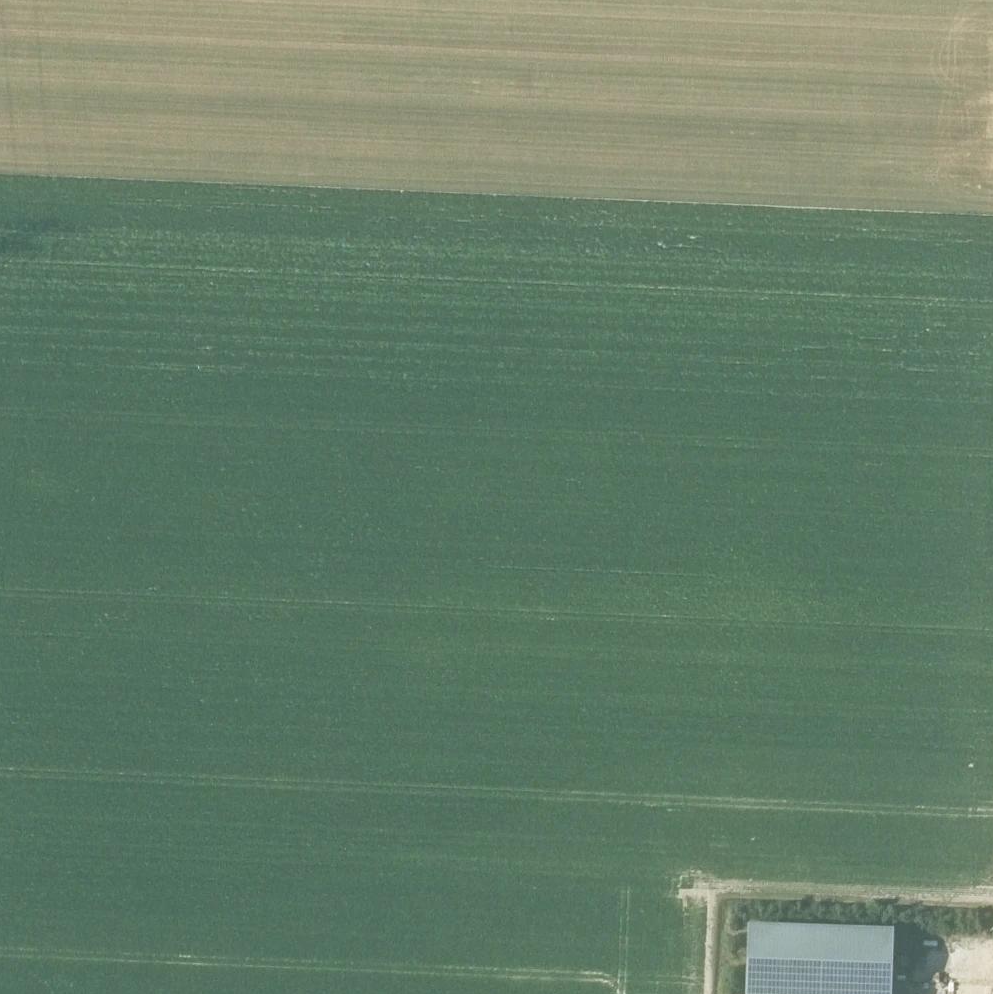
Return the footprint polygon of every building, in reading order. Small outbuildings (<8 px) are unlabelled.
[(747,993),(893,993),(895,943),(750,937),(747,993)]
